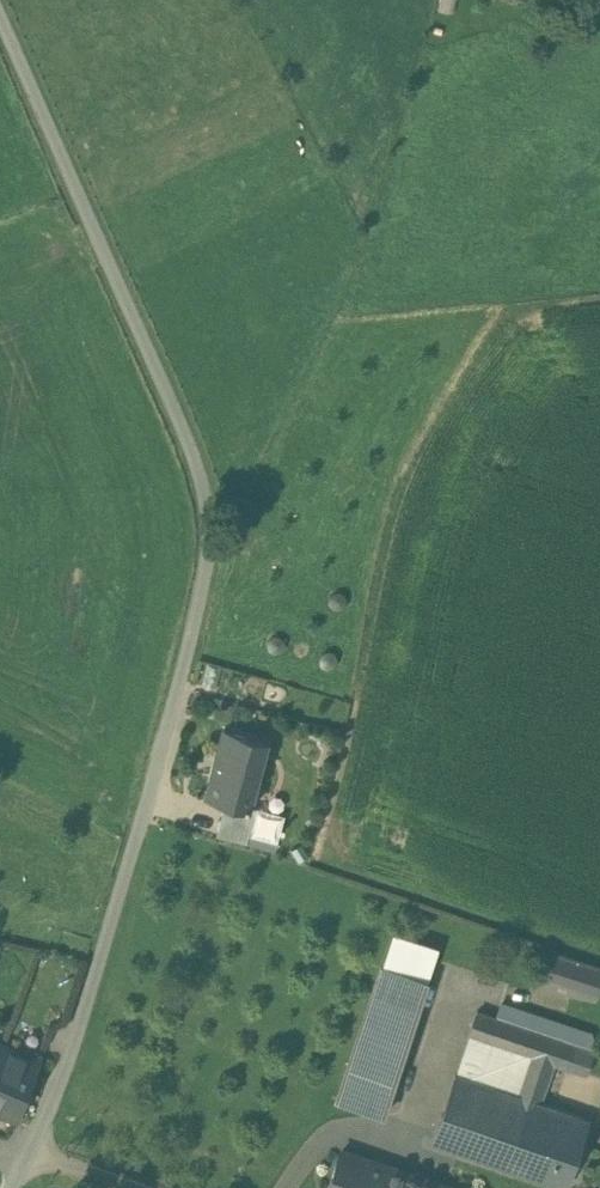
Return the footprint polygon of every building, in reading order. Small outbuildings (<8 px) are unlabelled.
[(268,739),(224,727),(207,795),(226,800),(251,807),(251,805),(268,739)] [(251,807),(226,800),(217,833),(247,841),(256,806),(251,805),(251,807)] [(557,952),(549,979),(598,995),(599,990),(599,966),(557,952)] [(428,981),(383,966),(339,1098),(385,1113),(428,981)] [(595,1050),(477,1010),(469,1032),(533,1054),(553,1061),(587,1073),(595,1050)] [(2,1044),(0,1049),(0,1113),(17,1120),(40,1060),(2,1044)] [(553,1061),(533,1054),(519,1095),(539,1101),(553,1061)] [(456,1073),(433,1139),(568,1185),(590,1119),(539,1101),(519,1095),(456,1073)] [(342,1150),(329,1187),(452,1187),(342,1150)]
